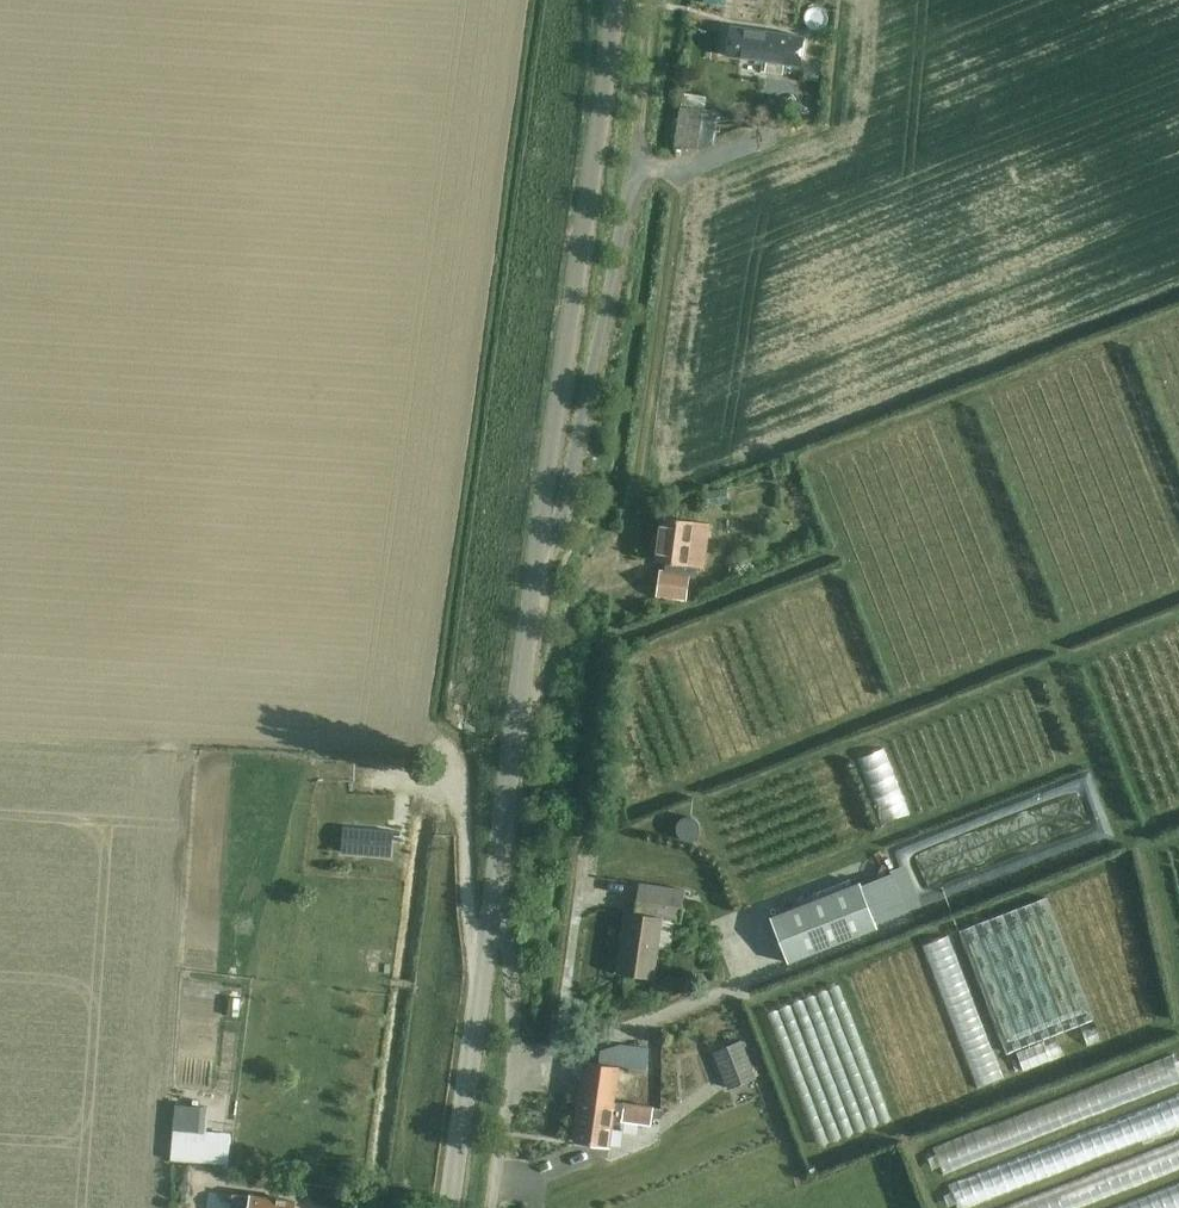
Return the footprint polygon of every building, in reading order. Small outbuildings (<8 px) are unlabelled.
[(804,36),(728,27),(724,54),(800,64),(804,36)] [(680,112),(676,147),(695,149),(700,114),(680,112)] [(780,461),(771,465),(775,473),(784,470),(780,461)] [(657,595),(686,599),(689,576),(696,577),(697,566),(703,567),(709,523),(662,516),(656,560),(665,562),(664,571),(660,570),(657,595)] [(354,829),(352,852),(390,855),(392,832),(354,829)] [(863,867),(880,911),(916,897),(900,854),(863,867)] [(661,918),(674,920),(680,921),(685,889),(639,882),(634,914),(627,913),(619,972),(652,977),(661,918)] [(770,918),(788,962),(876,927),(859,883),(770,918)] [(976,930),(1010,1032),(1081,1009),(1042,891),(929,928),(945,979),(964,973),(957,953),(967,949),(962,934),(976,930)] [(1010,1066),(991,1003),(961,1012),(980,1075),(1010,1066)] [(1042,1028),(1014,1036),(1020,1057),(1049,1049),(1042,1028)] [(755,1076),(742,1041),(714,1052),(728,1087),(755,1076)] [(615,1102),(620,1066),(646,1070),(649,1049),(622,1045),(602,1051),(600,1063),(586,1061),(581,1097),(615,1102)] [(938,1158),(1178,1073),(1178,1069),(1174,1053),(931,1138),(938,1158)] [(615,1102),(581,1097),(580,1097),(574,1141),(609,1146),(613,1117),(622,1118),(621,1121),(651,1125),(653,1107),(615,1102)] [(177,1105),(175,1130),(199,1133),(201,1107),(177,1105)] [(296,1201),(235,1193),(233,1207),(295,1207),(296,1201)]
